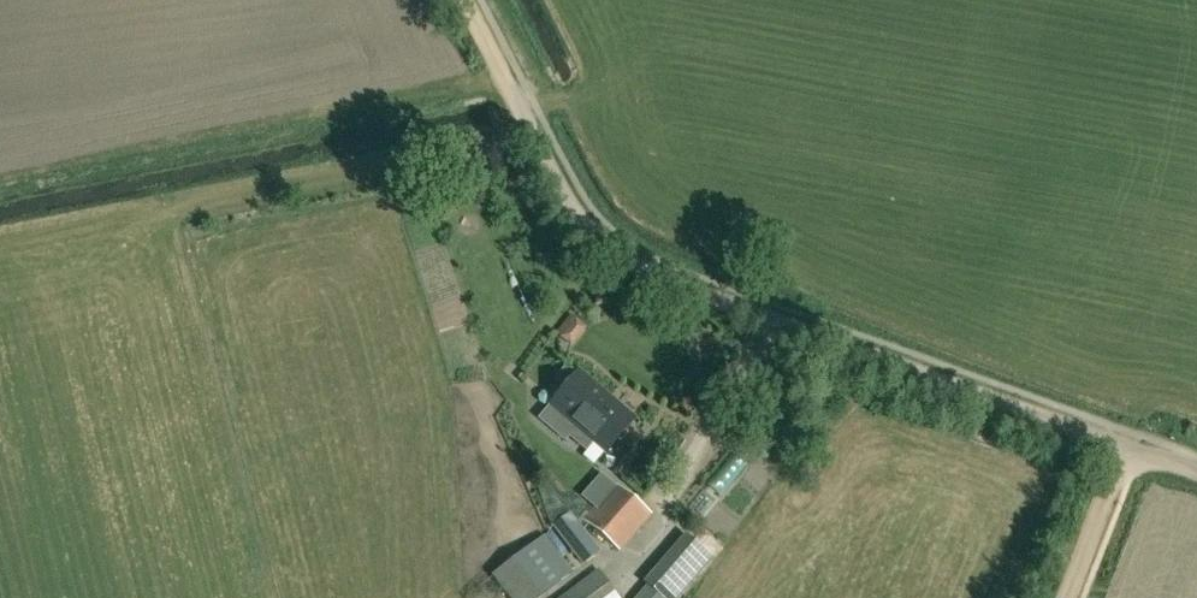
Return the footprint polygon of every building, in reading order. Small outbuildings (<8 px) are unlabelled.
[(604,292),(594,295),(596,306),(607,304),(604,292)] [(575,340),(589,319),(573,308),(558,328),(575,340)] [(586,452),(594,441),(606,451),(633,420),(578,372),(551,404),(552,405),(547,412),(546,411),(540,419),(565,439),(567,436),(586,452)] [(619,551),(651,514),(617,484),(584,521),(619,551)] [(582,565),(600,552),(569,512),(552,526),(582,565)] [(561,583),(574,573),(544,535),(492,575),(509,597),(542,597),(561,583)] [(713,559),(685,535),(644,583),(661,597),(680,597),(713,559)] [(615,592),(598,570),(560,597),(607,597),(615,592)]
